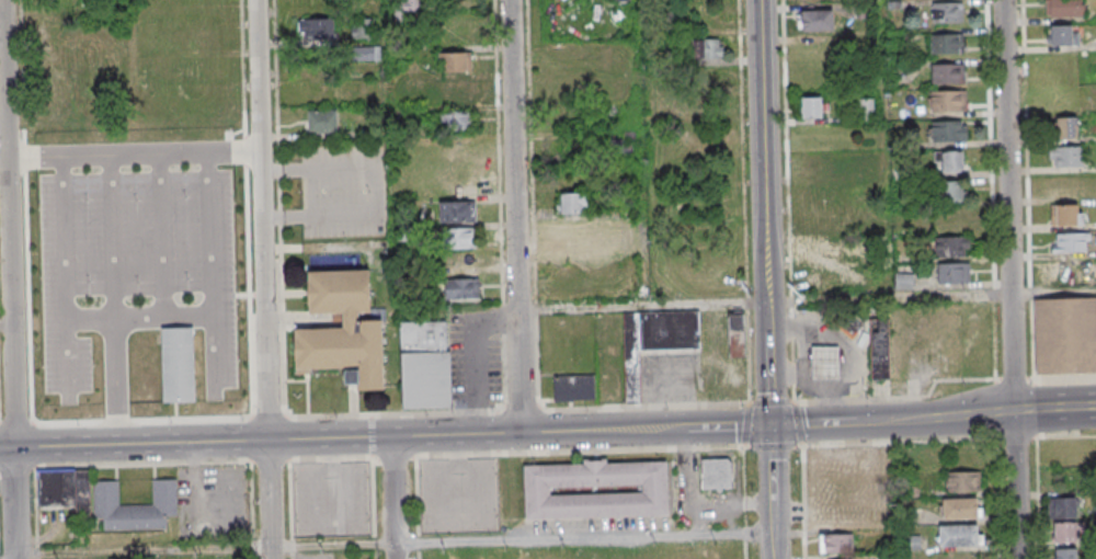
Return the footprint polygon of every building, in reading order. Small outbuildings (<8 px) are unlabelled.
[(406,9),(420,9),(420,0),(406,0),(406,9)] [(1082,0),(1046,0),(1046,17),(1082,17),(1082,0)] [(963,2),(932,2),(932,24),(963,24),(963,2)] [(833,31),(833,10),(801,10),(801,31),(833,31)] [(374,18),(351,18),(351,39),(374,39),(374,18)] [(299,19),(299,43),(335,43),(335,19),(299,19)] [(1049,25),(1049,45),(1078,45),(1078,25),(1049,25)] [(930,53),(963,53),(963,34),(930,34),(930,53)] [(723,58),(723,39),(692,39),(692,58),(723,58)] [(380,46),(356,46),(356,61),(380,61),(380,46)] [(440,52),(440,71),(468,71),(468,52),(440,52)] [(965,83),(965,63),(931,63),(931,83),(965,83)] [(473,81),(443,81),(443,99),(473,99),(473,81)] [(966,90),(929,90),(929,110),(966,110),(966,90)] [(822,118),(822,96),(801,96),(801,118),(822,118)] [(336,133),(336,110),(307,110),(307,133),(336,133)] [(474,112),(440,112),(440,131),(474,131),(474,112)] [(1078,138),(1078,117),(1058,117),(1058,138),(1078,138)] [(967,120),(932,120),(932,140),(967,140),(967,120)] [(1083,167),(1083,146),(1049,146),(1049,167),(1083,167)] [(962,172),(962,151),(935,151),(935,172),(962,172)] [(963,203),(963,181),(942,181),(942,203),(963,203)] [(587,194),(558,194),(558,215),(587,215),(587,194)] [(475,202),(439,202),(439,222),(475,222),(475,202)] [(1082,205),(1051,205),(1051,226),(1082,226),(1082,205)] [(476,228),(450,228),(450,248),(476,248),(476,228)] [(1052,253),(1089,253),(1089,232),(1052,232),(1052,253)] [(937,238),(937,258),(969,258),(969,238),(937,238)] [(968,264),(937,264),(937,284),(969,284),(968,264)] [(1090,264),(1052,264),(1052,287),(1090,287),(1090,264)] [(370,269),(309,269),(309,313),(343,312),(343,327),(296,327),(296,370),(345,369),(346,387),(357,387),(357,391),(384,391),(383,319),(359,320),(358,310),(370,310),(370,269)] [(913,291),(913,275),(894,275),(894,291),(913,291)] [(478,299),(478,278),(444,278),(444,299),(478,299)] [(1033,300),(1036,375),(1095,373),(1095,298),(1033,300)] [(853,340),(859,332),(858,331),(863,327),(840,305),(827,317),(853,340)] [(639,350),(700,350),(699,311),(624,312),(625,404),(640,404),(639,350)] [(869,316),(870,378),(889,378),(888,316),(869,316)] [(400,322),(402,410),(452,409),(449,321),(400,322)] [(162,330),(193,330),(195,402),(164,403),(162,330)] [(812,345),(840,345),(840,378),(812,379),(812,345)] [(595,375),(554,375),(554,401),(595,401),(595,375)] [(700,461),(700,491),(732,491),(732,461),(700,461)] [(525,519),(668,518),(667,463),(524,464),(525,519)] [(77,506),(77,517),(91,517),(90,469),(39,470),(40,507),(77,506)] [(947,472),(947,491),(981,491),(981,472),(947,472)] [(93,480),(118,480),(119,504),(152,503),(151,479),(176,478),(178,516),(167,516),(167,527),(104,529),(103,517),(94,517),(93,480)] [(1048,518),(1076,518),(1076,497),(1048,497),(1048,518)] [(942,518),(979,518),(979,498),(942,498),(942,518)] [(1079,522),(1053,522),(1053,541),(1079,541),(1079,522)] [(939,546),(982,546),(982,525),(939,525),(939,546)] [(820,552),(853,552),(853,534),(820,534),(820,552)] [(1081,550),(1052,550),(1052,558),(1081,558),(1081,550)]
